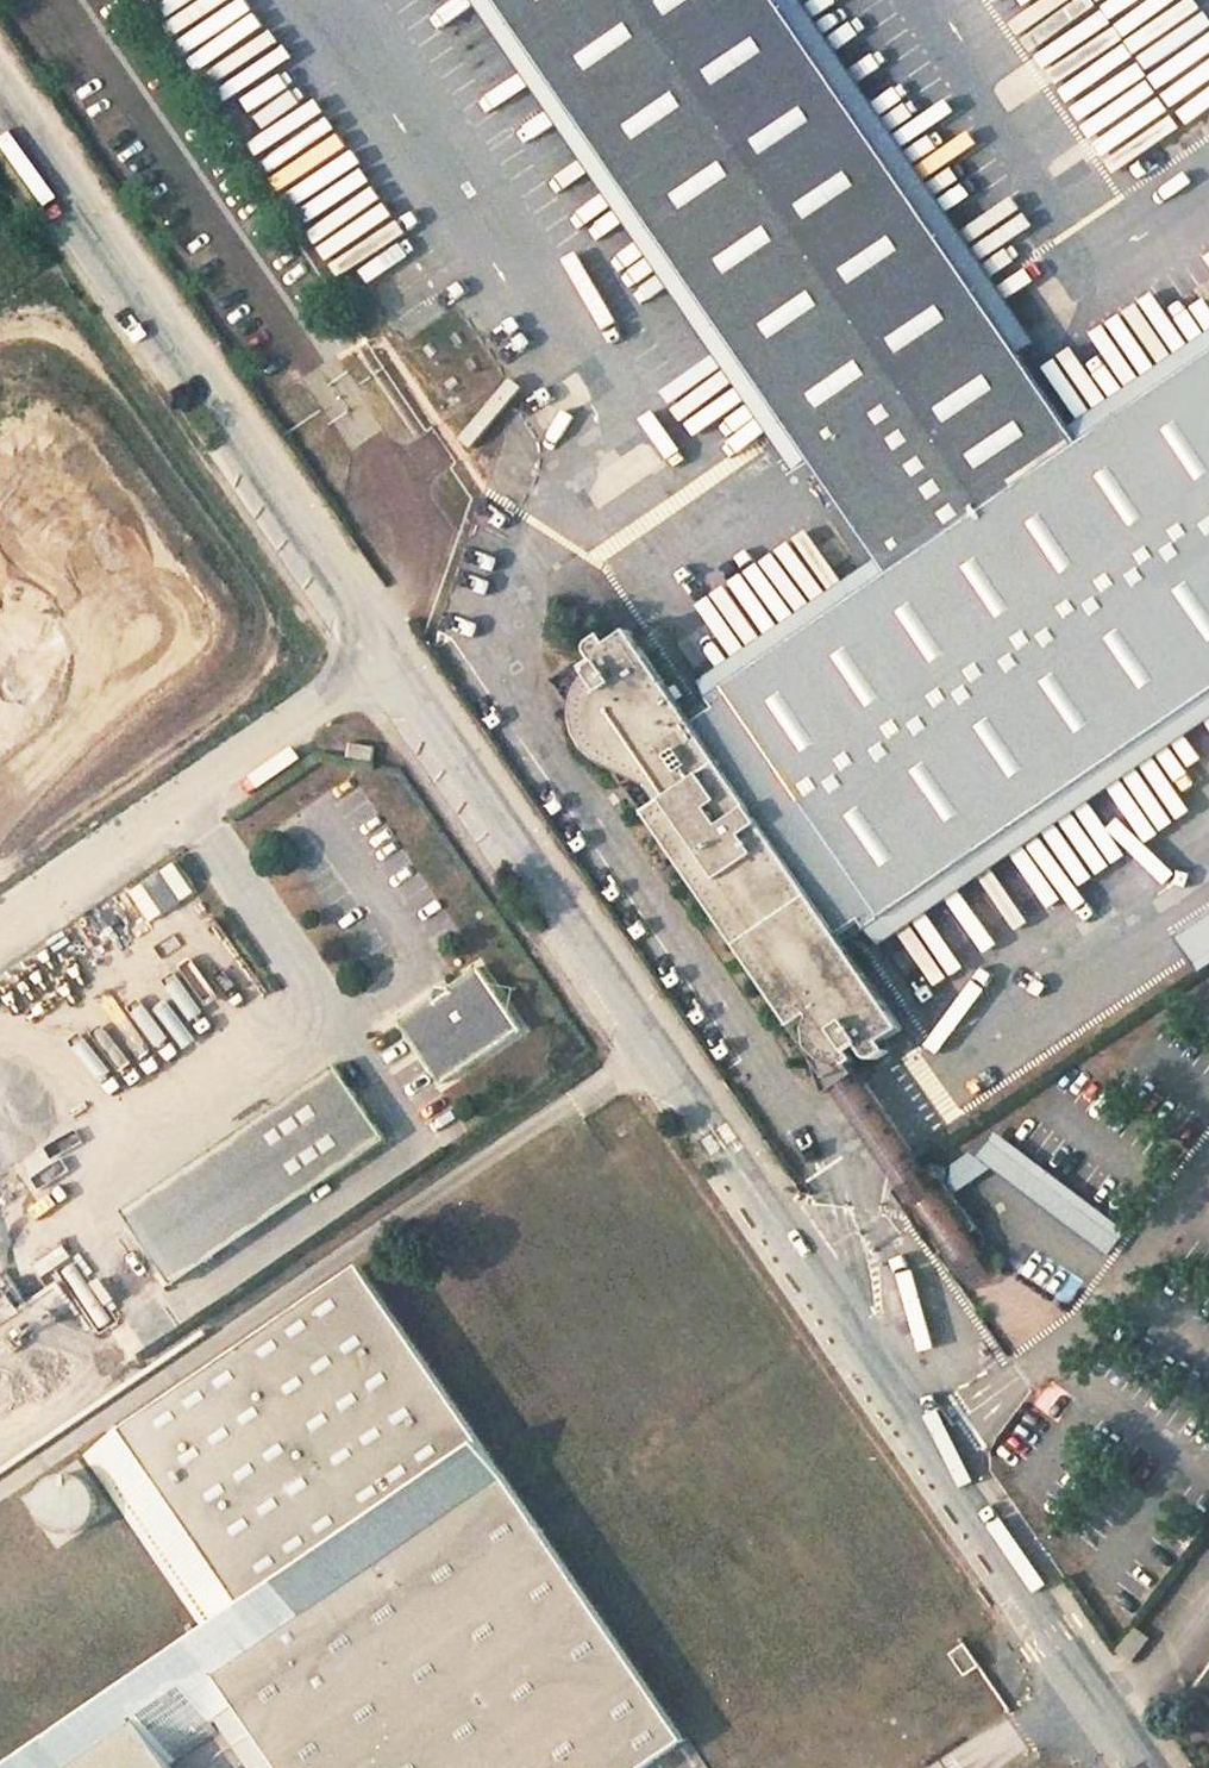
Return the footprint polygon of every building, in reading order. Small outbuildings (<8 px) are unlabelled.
[(865,928),(1208,690),(1208,346),(1079,436),(778,0),(494,0),(886,568),(703,694),(708,702),(689,716),(625,626),(551,678),(818,1072),(897,1018),(835,927),(855,913),(865,928)] [(132,890),(151,921),(198,893),(179,861),(132,890)] [(1170,935),(1192,967),(1208,956),(1208,909),(1170,935)] [(476,970),(396,1025),(439,1087),(519,1032),(476,970)] [(333,1068),(253,1124),(304,1199),(385,1143),(333,1068)] [(253,1124),(120,1215),(172,1290),(304,1199),(253,1124)] [(1114,1255),(1134,1227),(992,1126),(954,1180),(970,1191),(988,1166),(1114,1255)] [(1031,1280),(1061,1297),(1074,1274),(1045,1257),(1031,1280)] [(220,1737),(209,1720),(233,1704),(277,1767),(659,1767),(684,1751),(356,1272),(83,1460),(205,1636),(13,1767),(176,1767),(220,1737)] [(37,1484),(30,1492),(26,1500),(26,1510),(29,1520),(34,1528),(43,1534),(50,1536),(61,1536),(71,1532),(78,1525),(82,1518),(84,1508),(82,1495),(76,1487),(68,1481),(55,1478),(45,1479),(37,1484)] [(1129,1667),(1147,1642),(1130,1630),(1113,1654),(1129,1667)] [(942,1650),(956,1669),(974,1657),(961,1638),(942,1650)] [(1199,1695),(1208,1703),(1208,1682),(1199,1695)] [(242,1767),(277,1767),(233,1704),(209,1720),(220,1737),(242,1767)]
